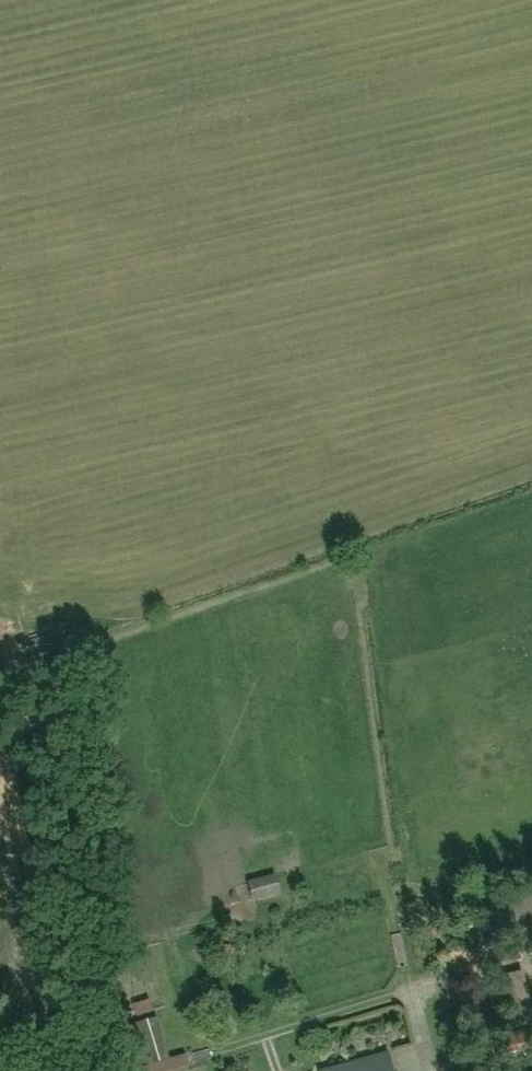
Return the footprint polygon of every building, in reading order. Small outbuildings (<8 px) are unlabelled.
[(169,1058),(156,1017),(133,1025),(146,1065),(169,1058)] [(500,1034),(506,1055),(531,1050),(531,1047),(526,1028),(500,1034)] [(320,1070),(392,1070),(387,1052),(320,1070)]
